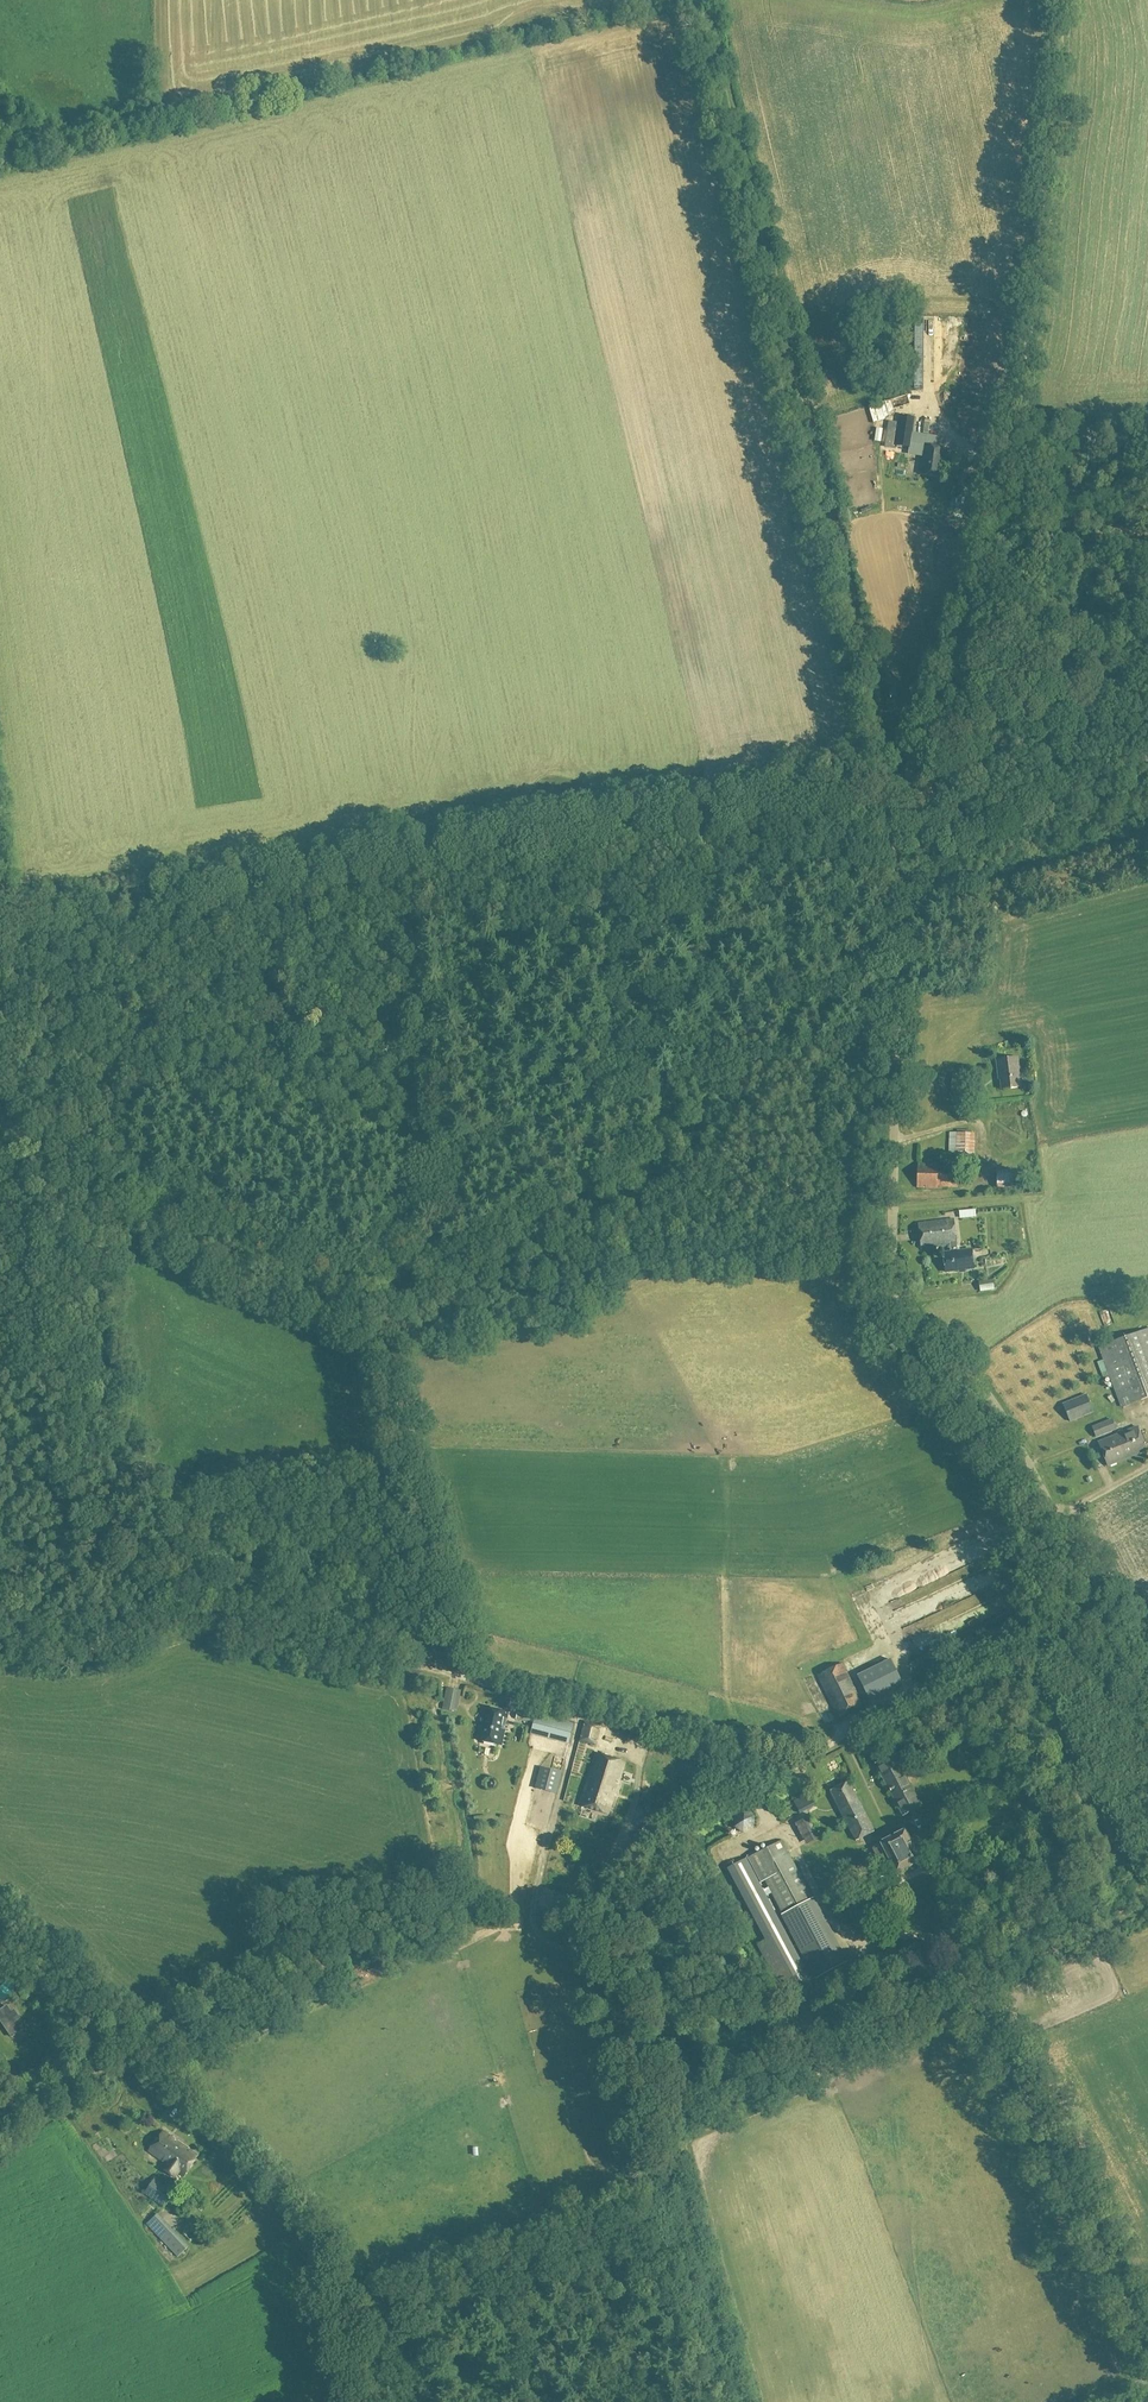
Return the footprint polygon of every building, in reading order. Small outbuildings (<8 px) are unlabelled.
[(924,388),(925,317),(915,317),(915,388),(924,388)] [(890,398),(860,407),(865,420),(870,419),(868,412),(885,406),(887,412),(894,410),(890,398)] [(909,447),(910,447),(912,432),(914,419),(899,416),(898,423),(889,421),(885,446),(895,448),(896,445),(909,447)] [(941,477),(945,449),(925,446),(927,434),(912,432),(910,447),(909,447),(908,454),(923,457),(921,474),(941,477)] [(1016,1058),(996,1061),(998,1075),(999,1074),(1001,1089),(1019,1087),(1016,1058)] [(965,1075),(953,1074),(952,1088),(965,1090),(964,1099),(974,1100),(975,1089),(964,1087),(965,1075)] [(956,1133),(956,1157),(974,1157),(974,1133),(956,1133)] [(918,1163),(917,1187),(942,1188),(942,1187),(958,1188),(959,1165),(918,1163)] [(997,1189),(1017,1187),(1015,1170),(995,1172),(997,1189)] [(960,1218),(976,1217),(975,1209),(959,1211),(960,1218)] [(949,1245),(956,1244),(953,1219),(918,1223),(921,1248),(949,1245)] [(956,1244),(949,1245),(950,1252),(944,1253),(946,1272),(973,1268),(971,1250),(957,1252),(956,1244)] [(993,1279),(978,1281),(980,1291),(994,1290),(993,1279)] [(1099,1348),(1121,1407),(1147,1396),(1147,1329),(1099,1348)] [(1092,1413),(1085,1395),(1062,1404),(1070,1422),(1092,1413)] [(1112,1420),(1092,1428),(1096,1437),(1116,1429),(1112,1420)] [(1136,1427),(1121,1433),(1128,1447),(1124,1449),(1128,1458),(1146,1451),(1136,1427)] [(1128,1447),(1121,1433),(1098,1442),(1108,1466),(1128,1458),(1124,1449),(1128,1447)] [(870,1698),(905,1681),(896,1662),(871,1674),(864,1659),(854,1664),(870,1698)] [(817,1676),(838,1718),(863,1705),(842,1664),(817,1676)] [(459,1702),(445,1699),(443,1709),(457,1711),(459,1702)] [(500,1745),(507,1713),(484,1708),(477,1740),(500,1745)] [(518,1709),(516,1718),(530,1722),(532,1713),(518,1709)] [(536,1713),(530,1734),(568,1744),(574,1723),(536,1713)] [(584,1721),(578,1741),(596,1746),(601,1726),(584,1721)] [(608,1814),(624,1762),(596,1753),(579,1805),(608,1814)] [(893,1755),(875,1764),(903,1816),(921,1807),(893,1755)] [(847,1782),(829,1791),(855,1841),(874,1831),(847,1782)] [(809,1794),(793,1802),(800,1813),(815,1806),(809,1794)] [(734,1815),(733,1827),(743,1834),(754,1828),(754,1816),(744,1810),(734,1815)] [(814,1851),(827,1844),(815,1819),(802,1825),(814,1851)] [(887,1858),(895,1874),(920,1862),(905,1830),(880,1843),(881,1845),(872,1849),(879,1862),(887,1858)] [(782,1840),(748,1858),(761,1882),(765,1879),(818,1977),(848,1961),(820,1911),(782,1840)] [(809,1979),(745,1860),(745,1859),(727,1869),(765,1940),(758,1944),(784,1993),(809,1979)] [(0,1963),(0,1970),(1,1972),(8,1967),(4,1960),(0,1963)] [(14,2008),(11,2010),(6,2004),(0,2009),(0,2021),(11,2037),(26,2027),(14,2008)] [(198,2156),(180,2143),(163,2131),(148,2150),(165,2163),(161,2168),(174,2177),(178,2172),(183,2176),(198,2156)] [(154,2178),(144,2193),(163,2206),(173,2191),(154,2178)] [(157,2214),(147,2224),(177,2257),(188,2247),(157,2214)]
